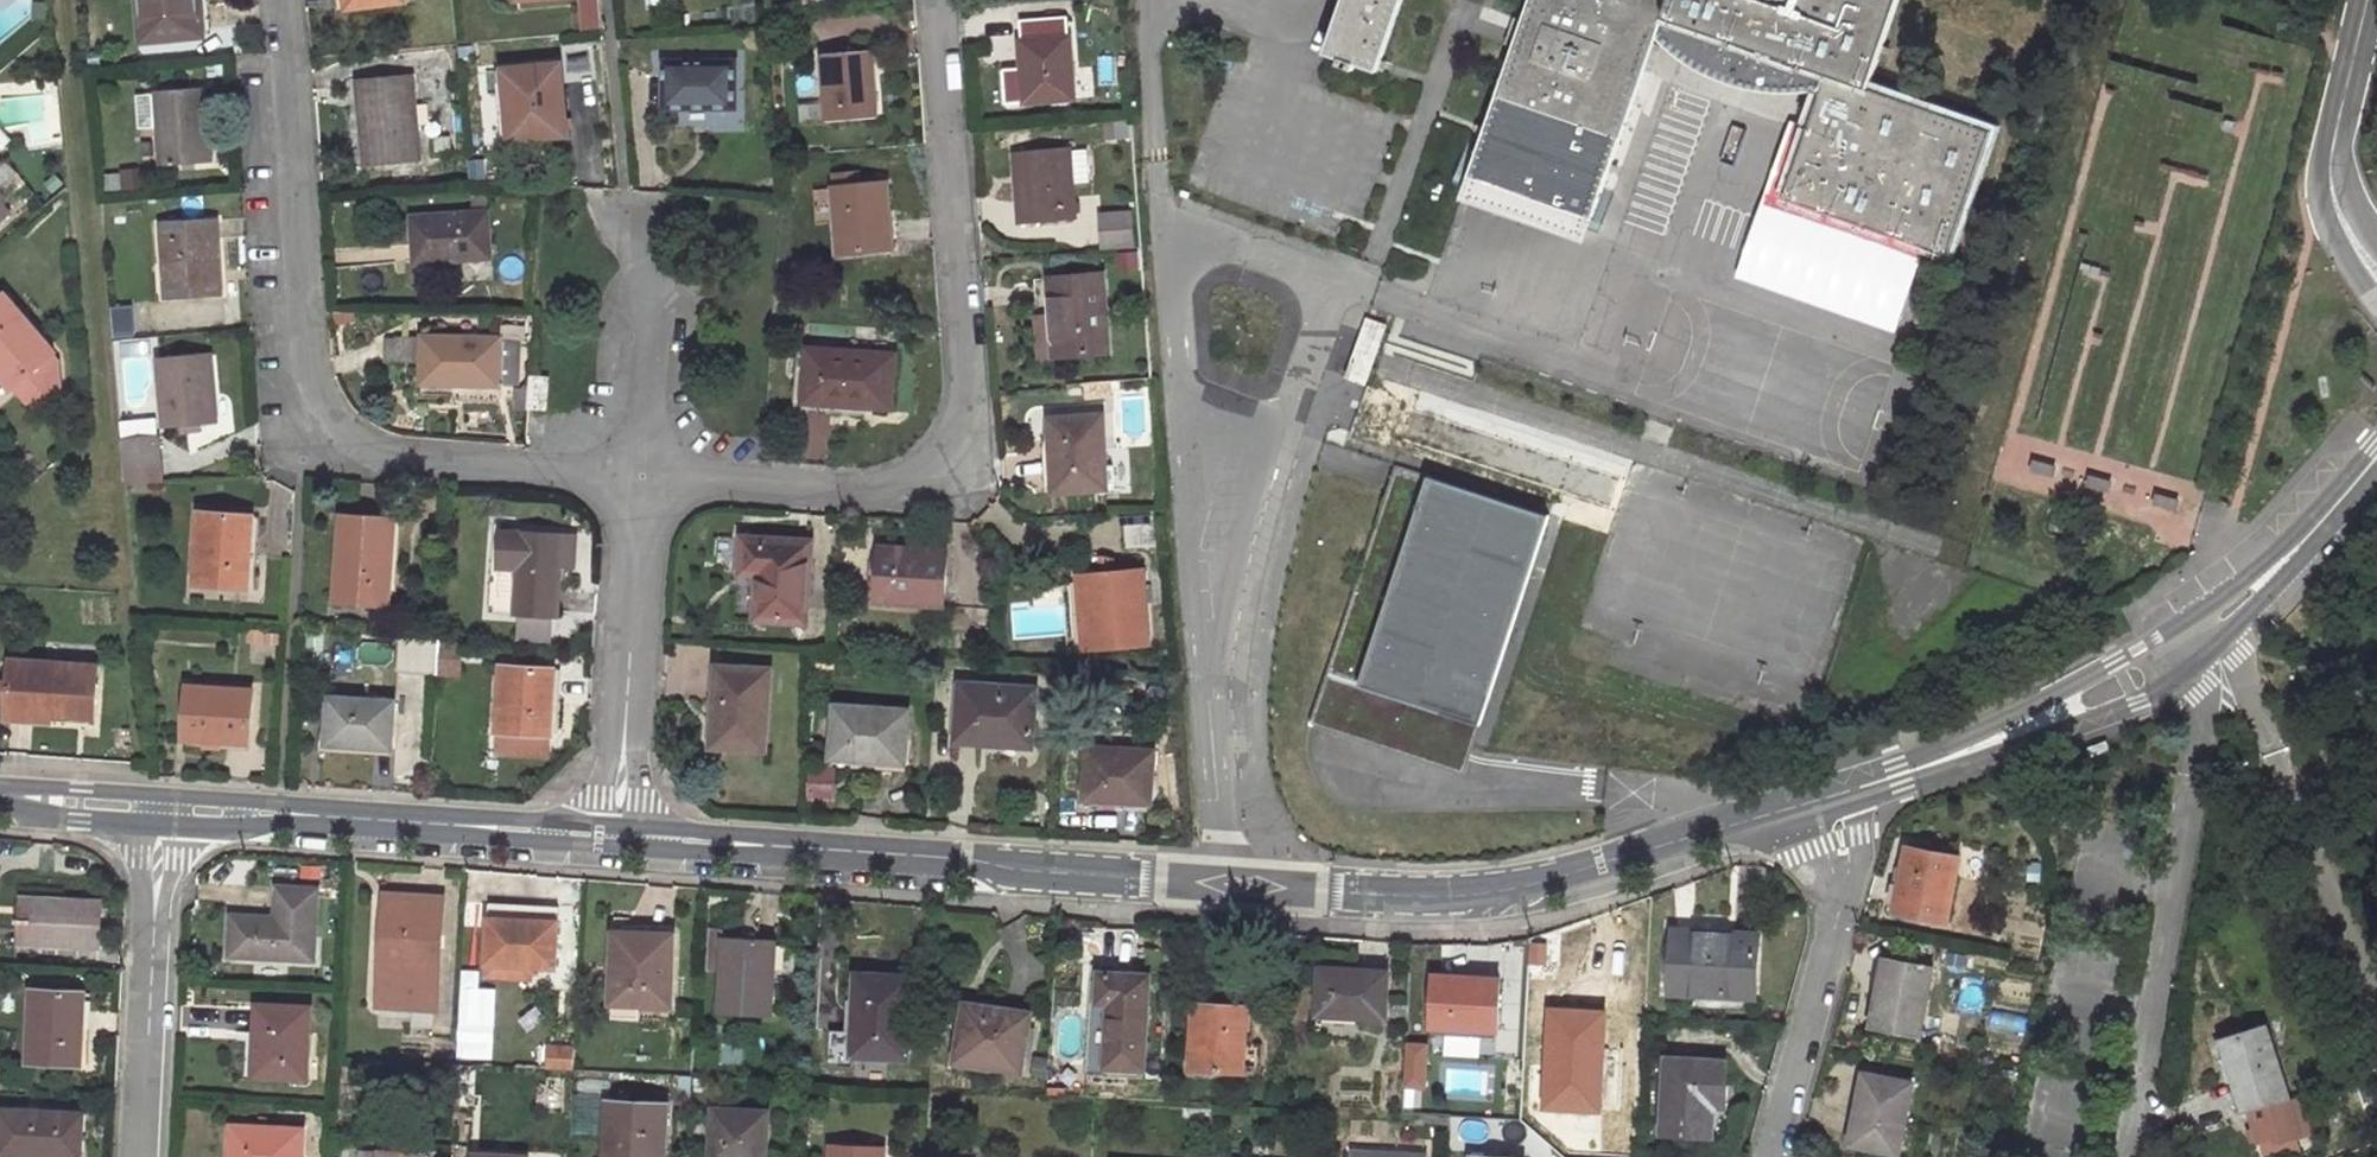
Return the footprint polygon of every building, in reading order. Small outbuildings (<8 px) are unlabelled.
[(118,49),(177,42),(173,7),(191,5),(190,0),(114,0),(118,49)] [(340,12),(396,5),(395,0),(338,0),(340,12)] [(603,27),(601,0),(581,0),(583,29),(603,27)] [(1338,38),(1390,55),(1407,0),(1351,0),(1338,38)] [(1602,221),(1658,45),(1686,54),(1684,61),(1736,86),(1738,83),(1759,90),(1760,90),(1778,89),(1792,85),(1799,82),(1822,92),(1789,200),(1954,252),(1993,127),(1869,89),(1897,0),(1532,0),(1476,181),(1602,221)] [(1001,105),(1077,97),(1071,39),(1079,38),(1078,16),(1017,21),(1019,43),(1013,43),(1015,67),(998,69),(1001,105)] [(867,48),(820,52),(826,123),(873,119),(867,48)] [(731,60),(659,62),(660,108),(731,107),(731,60)] [(559,68),(506,74),(512,143),(567,139),(559,68)] [(419,82),(360,87),(362,105),(372,104),(373,119),(364,120),(368,171),(425,167),(419,82)] [(183,93),(130,98),(138,175),(190,169),(183,93)] [(362,105),(364,120),(373,119),(372,104),(362,105)] [(1120,122),(1121,140),(1131,139),(1130,121),(1120,122)] [(1071,150),(1015,155),(1021,228),(1077,223),(1074,191),(1090,190),(1088,157),(1072,158),(1071,150)] [(1602,221),(1476,181),(1473,189),(1599,230),(1602,221)] [(890,186),(838,190),(842,257),(896,253),(890,186)] [(1101,218),(1104,246),(1127,244),(1125,216),(1101,218)] [(489,221),(412,225),(416,274),(493,271),(489,221)] [(217,230),(166,237),(171,305),(224,300),(217,230)] [(1104,276),(1050,279),(1057,359),(1111,355),(1104,276)] [(15,387),(17,385),(37,408),(63,385),(43,361),(54,352),(57,349),(6,291),(0,297),(0,369),(15,387)] [(1386,327),(1368,320),(1348,379),(1367,385),(1386,327)] [(502,344),(425,342),(424,391),(501,392),(502,344)] [(43,361),(63,385),(60,358),(54,352),(43,361)] [(898,356),(810,352),(807,406),(894,410),(898,356)] [(215,362),(165,367),(171,432),(186,431),(205,429),(221,428),(215,362)] [(554,381),(535,380),(533,413),(554,414),(554,381)] [(1106,419),(1054,423),(1060,496),(1125,491),(1122,450),(1107,451),(1106,419)] [(187,440),(205,438),(205,429),(186,431),(187,440)] [(130,488),(166,484),(162,439),(125,442),(130,488)] [(1548,507),(1394,457),(1307,722),(1379,746),(1386,722),(1469,749),(1548,507)] [(256,519),(206,516),(203,589),(251,591),(256,519)] [(405,527),(343,524),(337,612),(392,615),(394,594),(401,595),(405,527)] [(494,617),(520,619),(523,573),(503,571),(505,534),(500,533),(494,617)] [(561,622),(565,568),(568,538),(505,534),(503,571),(523,573),(520,619),(525,620),(557,622),(561,622)] [(568,538),(565,568),(581,569),(583,539),(568,538)] [(807,543),(744,538),(742,571),(760,572),(758,616),(804,619),(807,543)] [(943,604),(946,550),(879,546),(876,600),(943,604)] [(1143,571),(1087,575),(1095,651),(1151,647),(1143,571)] [(2370,577),(2368,600),(2376,601),(2376,578),(2370,577)] [(523,641),(555,643),(557,622),(525,620),(523,641)] [(405,678),(446,681),(448,652),(448,646),(406,644),(405,678)] [(102,658),(13,652),(10,696),(54,698),(53,706),(97,709),(102,658)] [(448,652),(446,681),(465,682),(467,653),(448,652)] [(770,670),(717,667),(712,747),(766,750),(770,670)] [(507,675),(502,740),(555,744),(557,722),(562,723),(566,679),(507,675)] [(1040,689),(966,686),(963,743),(1037,748),(1040,689)] [(251,696),(187,691),(183,743),(247,747),(251,696)] [(54,698),(10,696),(10,711),(53,714),(53,706),(54,698)] [(397,706),(334,701),(331,750),(394,755),(397,706)] [(907,711),(835,708),(832,760),(904,765),(907,711)] [(1386,722),(1379,746),(1461,773),(1469,749),(1386,722)] [(555,744),(502,740),(501,761),(553,764),(555,744)] [(1158,756),(1092,752),(1090,804),(1155,808),(1158,756)] [(817,801),(837,803),(840,775),(818,773),(817,801)] [(2315,783),(2307,786),(2312,801),(2321,798),(2315,783)] [(1955,855),(1901,845),(1889,909),(1943,919),(1955,855)] [(319,887),(278,884),(276,916),(234,914),(233,953),(315,956),(319,887)] [(442,900),(389,897),(383,1005),(437,1008),(442,900)] [(63,901),(26,898),(24,942),(100,947),(101,909),(62,907),(63,901)] [(539,905),(490,902),(489,917),(538,919),(539,905)] [(488,963),(532,965),(557,966),(560,906),(539,905),(538,919),(489,917),(488,963)] [(678,926),(619,922),(615,992),(673,996),(678,926)] [(1755,930),(1672,928),(1671,990),(1753,992),(1755,930)] [(779,934),(727,931),(723,1007),(775,1009),(779,934)] [(1530,945),(1530,962),(1545,962),(1545,945),(1530,945)] [(1933,967),(1881,958),(1869,1025),(1920,1035),(1933,967)] [(487,976),(531,978),(532,965),(488,963),(487,976)] [(1384,967),(1317,963),(1314,1009),(1381,1013),(1384,967)] [(1153,973),(1103,969),(1101,1004),(1112,1005),(1110,1065),(1147,1066),(1153,973)] [(914,973),(861,970),(857,1053),(910,1055),(914,973)] [(1498,980),(1436,977),(1434,1029),(1496,1032),(1498,980)] [(90,993),(39,990),(34,1063),(85,1066),(90,993)] [(1252,1003),(1201,1000),(1197,1066),(1249,1069),(1252,1003)] [(1027,1005),(962,1001),(958,1061),(1023,1065),(1027,1005)] [(313,1005),(260,1002),(255,1072),(308,1075),(313,1005)] [(1601,1017),(1551,1015),(1549,1110),(1599,1111),(1601,1017)] [(2270,1023),(2230,1034),(2250,1106),(2289,1095),(2270,1023)] [(857,1053),(858,1029),(842,1028),(841,1059),(856,1060),(857,1053)] [(1432,1086),(1433,1040),(1411,1039),(1410,1085),(1432,1086)] [(1726,1059),(1666,1057),(1663,1136),(1710,1138),(1711,1107),(1723,1107),(1726,1059)] [(1910,1083),(1862,1073),(1856,1102),(1860,1102),(1853,1143),(1897,1153),(1910,1083)] [(613,1103),(611,1156),(669,1156),(671,1105),(613,1103)] [(718,1107),(716,1156),(767,1156),(770,1110),(718,1107)] [(7,1110),(5,1156),(24,1156),(54,1156),(54,1153),(85,1153),(86,1113),(7,1110)] [(236,1124),(234,1156),(304,1156),(306,1128),(236,1124)] [(833,1146),(832,1156),(883,1156),(883,1149),(833,1146)]
